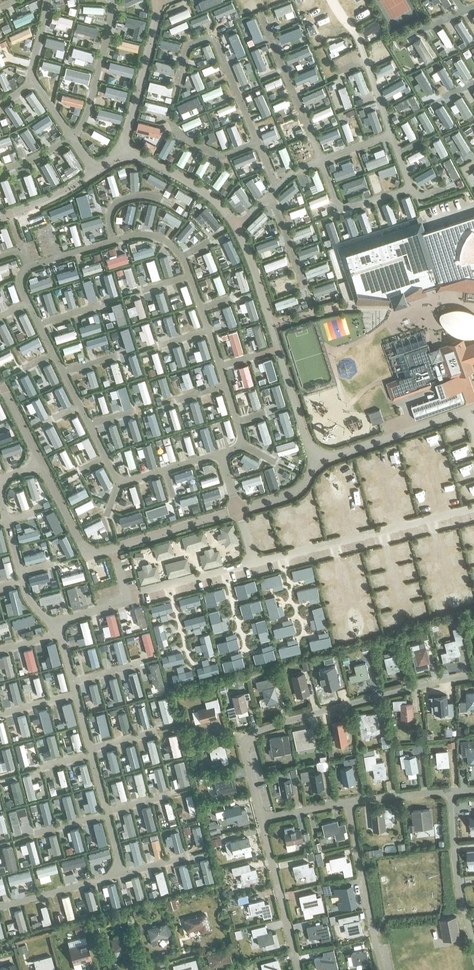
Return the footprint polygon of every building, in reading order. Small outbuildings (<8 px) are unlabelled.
[(75,0),(67,0),(68,7),(71,6),(71,9),(76,9),(75,0)] [(215,5),(213,0),(211,0),(204,3),(203,1),(198,3),(199,5),(197,6),(199,12),(215,5)] [(237,17),(231,3),(226,5),(231,19),(237,17)] [(291,11),(289,5),(273,11),(275,16),(284,13),(285,16),(290,14),(289,11),(291,11)] [(103,13),(103,7),(83,6),(83,12),(89,12),(88,14),(92,14),(92,13),(103,13)] [(166,20),(165,25),(165,26),(191,15),(188,8),(170,16),(170,17),(166,19),(166,20)] [(32,11),(13,20),(16,27),(35,18),(32,11)] [(52,19),(72,24),(73,18),(53,14),(52,19)] [(205,19),(203,14),(190,20),(192,25),(198,23),(199,25),(204,23),(203,20),(205,19)] [(146,21),(127,16),(125,26),(134,28),(132,37),(141,40),(146,21)] [(238,22),(245,37),(250,35),(243,20),(238,22)] [(172,34),(189,26),(186,21),(170,28),(172,34)] [(76,31),(96,36),(98,28),(78,23),(76,31)] [(241,39),(234,23),(228,25),(235,42),(241,39)] [(11,30),(8,24),(2,27),(5,33),(11,30)] [(366,36),(373,31),(369,25),(362,29),(366,36)] [(12,43),(32,35),(29,28),(9,37),(12,43)] [(299,44),(293,28),(287,31),(294,47),(299,44)] [(264,41),(262,36),(246,43),(249,48),(264,41)] [(49,44),(65,48),(66,41),(50,38),(49,44)] [(178,50),(180,44),(163,39),(161,45),(178,50)] [(137,52),(139,45),(118,40),(117,47),(137,52)] [(345,43),(344,40),(335,44),(338,50),(347,46),(346,45),(347,45),(346,42),(345,43)] [(371,53),(384,46),(381,41),(368,48),(371,53)] [(332,57),(340,53),(338,50),(337,50),(334,43),(329,46),(332,52),(330,53),(332,57)] [(215,57),(209,44),(204,46),(209,59),(215,57)] [(245,49),(243,44),(226,51),(228,56),(237,53),(238,55),(244,52),(243,50),(245,49)] [(70,54),(90,60),(92,52),(72,47),(70,54)] [(318,59),(326,55),(323,48),(315,52),(318,59)] [(303,54),(301,49),(287,55),(289,60),(303,54)] [(257,68),(272,62),(270,56),(255,63),(257,68)] [(331,64),(328,59),(315,65),(318,71),(331,64)] [(173,70),(175,64),(158,60),(157,66),(173,70)] [(41,68),(59,72),(60,65),(43,61),(41,68)] [(132,76),(134,67),(110,61),(108,71),(132,76)] [(219,69),(217,63),(203,69),(205,75),(219,69)] [(379,75),(391,68),(388,63),(376,69),(379,75)] [(253,70),(251,64),(238,70),(240,75),(243,74),(244,76),(248,74),(247,72),(253,70)] [(64,78),(88,84),(90,73),(66,67),(64,78)] [(312,74),(310,69),(296,74),(298,79),(312,74)] [(367,86),(361,70),(355,72),(361,88),(367,86)] [(4,71),(0,73),(0,81),(4,90),(11,87),(4,71)] [(154,71),(153,77),(159,78),(163,79),(164,76),(160,75),(160,72),(154,71)] [(206,88),(200,74),(195,77),(200,90),(206,88)] [(282,82),(280,77),(265,83),(268,88),(273,86),(274,88),(282,85),(281,82),(282,82)] [(312,88),(317,86),(314,77),(308,79),(312,88)] [(386,96),(404,85),(401,79),(382,89),(386,96)] [(170,92),(171,85),(151,80),(150,87),(170,92)] [(262,91),(260,85),(247,91),(249,96),(255,94),(256,96),(259,95),(258,92),(262,91)] [(125,100),(127,91),(106,86),(104,95),(125,100)] [(223,93),(220,86),(202,94),(205,100),(223,93)] [(352,106),(345,86),(338,89),(346,108),(352,106)] [(327,92),(324,87),(307,94),(309,100),(327,92)] [(28,96),(35,108),(40,105),(33,93),(28,96)] [(356,104),(372,98),(370,93),(354,98),(356,104)] [(61,102),(81,107),(83,100),(63,95),(61,102)] [(414,95),(394,105),(398,111),(411,104),(414,111),(420,107),(414,95)] [(200,101),(197,96),(181,103),(183,108),(193,104),(194,106),(197,104),(196,103),(200,101)] [(291,103),(289,97),(274,103),(277,109),(284,106),(285,107),(289,106),(288,104),(291,103)] [(166,114),(168,106),(146,101),(144,108),(166,114)] [(236,108),(234,103),(218,110),(220,115),(236,108)] [(24,122),(12,105),(7,108),(19,125),(24,122)] [(271,111),(269,106),(255,112),(257,117),(265,114),(266,116),(269,115),(268,112),(271,111)] [(333,113),(330,106),(311,115),(314,121),(333,113)] [(120,122),(122,114),(99,108),(97,117),(120,122)] [(435,129),(424,111),(418,115),(428,132),(435,129)] [(202,123),(199,116),(182,124),(185,130),(193,126),(195,130),(203,127),(201,123),(202,123)] [(373,134),(367,117),(361,119),(367,136),(373,134)] [(50,118),(44,122),(54,138),(60,134),(50,118)] [(299,124),(297,118),(283,124),(285,129),(292,126),(293,129),(297,127),(296,125),(299,124)] [(243,126),(241,121),(227,127),(229,132),(237,129),(238,131),(241,130),(240,127),(243,126)] [(416,137),(408,121),(402,124),(410,140),(416,137)] [(159,138),(162,128),(139,122),(136,132),(159,138)] [(348,122),(342,124),(348,141),(354,139),(348,122)] [(264,139),(280,132),(277,126),(261,133),(264,139)] [(23,132),(34,148),(40,145),(28,128),(23,132)] [(229,146),(223,128),(216,131),(223,148),(229,146)] [(107,144),(110,138),(94,130),(91,135),(101,141),(100,142),(103,144),(104,142),(107,144)] [(334,136),(332,131),(332,130),(319,135),(321,141),(327,138),(328,140),(332,139),(331,137),(334,136)] [(175,139),(168,135),(158,154),(165,157),(171,146),(173,147),(176,142),(173,141),(175,139)] [(12,143),(9,136),(0,139),(0,147),(12,143)] [(448,154),(440,139),(434,143),(435,145),(433,146),(436,151),(438,150),(441,157),(448,154)] [(303,161),(296,144),(290,147),(297,163),(303,161)] [(391,155),(387,144),(382,146),(383,149),(381,150),(382,155),(382,157),(385,156),(386,157),(391,155)] [(293,165),(286,147),(279,149),(287,168),(293,165)] [(83,168),(70,148),(63,153),(71,166),(64,170),(66,173),(61,176),(64,180),(83,168)] [(192,152),(185,148),(177,163),(184,167),(189,157),(191,158),(193,155),(191,154),(192,152)] [(425,155),(422,149),(408,157),(411,162),(418,158),(420,160),(427,156),(426,154),(425,155)] [(18,158),(15,151),(9,153),(11,160),(18,158)] [(236,165),(253,158),(250,153),(234,160),(236,165)] [(369,167),(363,153),(357,155),(363,169),(369,167)] [(204,158),(195,173),(202,177),(206,168),(208,169),(210,165),(209,164),(210,161),(204,158)] [(443,165),(445,169),(447,169),(448,169),(451,176),(458,173),(450,158),(443,161),(445,164),(443,165)] [(350,169),(347,159),(341,161),(342,165),(341,166),(342,169),(344,169),(345,171),(350,169)] [(59,180),(49,162),(43,166),(49,176),(46,178),(49,182),(51,180),(53,184),(59,180)] [(381,178),(397,172),(395,165),(379,171),(381,178)] [(435,172),(432,167),(415,177),(418,182),(435,172)] [(230,173),(225,169),(213,185),(219,189),(230,173)] [(324,188),(317,169),(311,172),(318,190),(324,188)] [(163,180),(148,172),(145,177),(152,181),(151,184),(156,187),(157,184),(161,185),(163,180)] [(360,183),(376,177),(374,172),(358,178),(360,183)] [(38,192),(32,173),(24,176),(31,195),(38,192)] [(250,186),(265,179),(263,173),(247,179),(250,186)] [(120,194),(113,174),(107,176),(111,188),(109,188),(110,192),(112,191),(114,196),(120,194)] [(123,184),(128,182),(126,176),(118,178),(120,184),(122,183),(123,184)] [(15,200),(7,178),(1,181),(6,196),(4,197),(5,201),(8,200),(9,203),(15,200)] [(341,190),(356,185),(354,179),(339,185),(341,190)] [(299,186),(295,182),(284,191),(289,196),(293,191),(295,193),(299,188),(298,187),(299,186)] [(244,189),(239,185),(228,199),(232,202),(244,189)] [(193,197),(179,189),(175,196),(189,204),(193,197)] [(76,196),(82,217),(91,214),(85,194),(76,196)] [(415,213),(410,196),(404,198),(410,215),(415,213)] [(305,202),(303,197),(296,199),(297,201),(294,202),(296,205),(305,202)] [(318,210),(313,198),(308,200),(313,212),(318,210)] [(397,219),(391,202),(385,204),(389,216),(388,217),(389,221),(391,220),(391,221),(397,219)] [(57,215),(72,209),(70,203),(55,209),(57,215)] [(153,221),(156,206),(151,204),(149,214),(147,213),(146,216),(148,216),(147,220),(153,221)] [(132,222),(136,207),(130,205),(128,215),(127,214),(126,217),(127,217),(126,220),(132,222)] [(307,211),(305,205),(288,212),(290,217),(302,213),(302,215),(305,214),(305,212),(307,211)] [(222,224),(207,207),(200,213),(215,230),(222,224)] [(253,230),(267,216),(263,211),(248,226),(253,230)] [(379,226),(373,211),(367,214),(370,222),(368,222),(370,226),(372,225),(373,228),(379,226)] [(178,226),(182,220),(167,212),(163,218),(178,226)] [(422,234),(425,245),(438,283),(439,286),(466,276),(465,288),(473,289),(473,217),(422,234)] [(359,233),(354,218),(349,220),(352,229),(349,230),(351,236),(359,233)] [(341,240),(334,220),(328,222),(332,233),(330,234),(331,239),(333,238),(335,242),(341,240)] [(405,220),(336,245),(336,247),(341,260),(410,236),(405,220)] [(190,222),(179,236),(183,239),(189,232),(191,233),(193,231),(191,230),(195,226),(190,222)] [(81,244),(75,224),(69,226),(73,236),(70,237),(72,242),(74,241),(75,245),(81,244)] [(13,245),(6,226),(0,228),(7,247),(13,245)] [(83,228),(87,242),(93,240),(89,226),(83,228)] [(311,231),(309,226),(292,231),(294,237),(299,235),(300,237),(306,236),(305,233),(311,231)] [(271,239),(256,244),(259,251),(268,248),(268,250),(272,249),(271,246),(274,245),(271,239)] [(240,260),(232,242),(226,245),(234,263),(240,260)] [(318,250),(316,244),(299,250),(301,256),(318,250)] [(423,288),(438,283),(425,245),(402,253),(401,250),(384,256),(385,260),(353,271),(358,285),(363,301),(392,291),(394,298),(423,288)] [(135,259),(150,255),(148,249),(133,254),(135,259)] [(217,269),(210,251),(203,254),(210,272),(217,269)] [(111,267),(126,262),(124,256),(116,259),(116,257),(113,258),(113,260),(109,261),(111,267)] [(171,274),(166,257),(160,259),(165,276),(171,274)] [(278,258),(264,263),(266,268),(274,265),(275,268),(280,265),(278,258)] [(87,274),(103,269),(102,263),(92,266),(91,264),(85,266),(87,274)] [(159,278),(155,263),(149,264),(154,279),(159,278)] [(307,276),(327,269),(325,263),(305,270),(307,276)] [(137,285),(131,267),(123,269),(129,287),(137,285)] [(243,269),(236,271),(242,291),(250,289),(243,269)] [(59,282),(79,277),(77,271),(58,276),(59,282)] [(10,278),(8,273),(0,276),(0,283),(10,278)] [(117,293),(111,273),(105,275),(111,294),(117,293)] [(226,292),(219,275),(214,277),(220,294),(226,292)] [(97,277),(100,290),(106,288),(104,282),(103,282),(101,276),(97,277)] [(32,291),(50,285),(49,279),(38,283),(37,280),(29,283),(30,285),(32,291)] [(316,297),(336,289),(333,281),(313,288),(316,297)] [(19,300),(13,284),(8,286),(13,302),(19,300)] [(97,299),(93,285),(87,287),(88,290),(86,291),(87,294),(89,294),(91,301),(97,299)] [(192,302),(187,289),(182,291),(184,299),(183,299),(184,301),(185,301),(186,304),(192,302)] [(76,305),(72,290),(66,292),(69,301),(66,302),(67,305),(70,304),(71,307),(76,305)] [(167,304),(163,291),(157,293),(161,306),(167,304)] [(55,308),(50,292),(44,293),(45,297),(43,298),(44,301),(46,301),(49,310),(55,308)] [(299,301),(297,295),(276,302),(278,309),(293,304),(293,306),(297,305),(296,302),(299,301)] [(146,316),(141,298),(134,300),(140,318),(146,316)] [(258,318),(252,299),(246,301),(252,320),(258,318)] [(115,307),(120,324),(126,322),(121,305),(115,307)] [(158,313),(156,307),(150,309),(151,316),(154,315),(155,316),(157,316),(156,314),(158,313)] [(200,325),(194,308),(188,311),(194,327),(200,325)] [(237,325),(231,308),(224,310),(230,327),(237,325)] [(444,328),(447,332),(456,337),(465,339),(473,338),(473,315),(469,312),(458,310),(447,312),(439,315),(440,321),(443,326),(444,328)] [(35,332),(26,313),(20,316),(25,325),(22,326),(25,332),(27,330),(29,334),(35,332)] [(176,332),(171,315),(165,317),(171,334),(176,332)] [(154,340),(148,322),(143,324),(148,342),(154,340)] [(5,323),(0,325),(0,326),(9,343),(14,340),(5,323)] [(82,336),(100,330),(98,323),(80,329),(82,336)] [(57,343),(76,337),(74,330),(64,333),(63,331),(59,332),(60,334),(54,336),(57,343)] [(111,333),(113,341),(118,339),(117,337),(119,337),(118,334),(119,333),(118,331),(111,333)] [(229,333),(235,356),(244,353),(237,331),(229,333)] [(134,348),(129,333),(124,334),(126,343),(124,343),(126,350),(134,348)] [(89,346),(107,341),(105,335),(87,340),(89,346)] [(406,376),(387,383),(393,400),(402,397),(401,395),(436,383),(450,378),(440,348),(430,351),(425,337),(396,347),(406,376)] [(37,338),(23,345),(26,350),(34,346),(35,348),(38,346),(38,344),(40,343),(37,338)] [(210,359),(204,339),(199,341),(204,357),(204,356),(205,360),(210,359)] [(439,348),(440,348),(450,378),(467,372),(473,370),(473,369),(472,362),(473,362),(473,344),(466,347),(464,340),(439,348)] [(81,342),(63,348),(65,354),(81,349),(80,347),(82,347),(81,342)] [(186,363),(181,347),(175,349),(178,359),(176,359),(177,363),(179,362),(180,365),(186,363)] [(13,357),(10,351),(0,356),(0,363),(13,357)] [(163,371),(157,352),(151,354),(157,373),(163,371)] [(142,374),(137,358),(132,359),(137,376),(142,374)] [(277,378),(272,359),(266,360),(271,380),(277,378)] [(123,380),(118,364),(112,365),(117,382),(123,380)] [(59,380),(51,365),(46,367),(53,382),(59,380)] [(217,380),(213,365),(207,367),(212,382),(217,380)] [(254,384),(249,365),(241,367),(247,386),(254,384)] [(148,377),(156,374),(155,369),(153,370),(152,369),(146,371),(148,377)] [(99,388),(93,370),(88,372),(91,383),(88,384),(90,388),(92,387),(93,389),(99,388)] [(411,406),(416,419),(464,403),(463,401),(467,399),(467,401),(473,399),(473,392),(472,385),(467,372),(450,378),(436,383),(440,396),(411,406)] [(36,392),(28,376),(22,380),(30,395),(36,392)] [(170,393),(165,377),(160,379),(164,395),(170,393)] [(149,398),(145,383),(140,385),(145,400),(149,398)] [(285,402),(279,384),(273,386),(279,404),(285,402)] [(69,401),(62,386),(55,389),(63,405),(69,401)] [(131,405),(126,389),(120,391),(125,407),(131,405)] [(261,407),(256,389),(249,391),(255,409),(261,407)] [(227,413),(222,394),(216,396),(219,406),(217,407),(218,412),(220,411),(221,415),(227,413)] [(108,411),(103,395),(98,397),(103,413),(108,411)] [(48,415),(39,398),(33,400),(42,417),(48,415)] [(202,416),(197,402),(192,404),(194,410),(192,410),(193,415),(195,415),(197,418),(202,416)] [(180,427),(175,408),(169,409),(175,429),(180,427)] [(41,419),(38,413),(32,416),(33,418),(31,419),(32,423),(41,419)] [(294,433),(288,414),(281,416),(287,436),(294,433)] [(85,432),(77,416),(72,419),(80,435),(85,432)] [(234,436),(229,419),(223,421),(228,438),(234,436)] [(160,433),(156,420),(151,422),(155,435),(160,433)] [(141,438),(136,423),(131,425),(133,434),(131,435),(133,440),(135,439),(135,440),(141,438)] [(62,444),(52,424),(46,427),(52,440),(50,441),(52,445),(54,444),(56,447),(62,444)] [(120,437),(116,424),(110,426),(114,439),(120,437)] [(272,441),(268,429),(262,430),(266,443),(272,441)] [(214,446),(208,430),(203,432),(208,448),(214,446)] [(11,439),(9,432),(0,435),(0,443),(11,439)] [(194,453),(189,435),(184,437),(188,454),(194,453)] [(96,454),(88,438),(82,441),(90,457),(96,454)] [(299,448),(296,439),(276,445),(278,453),(299,448)] [(6,455),(21,450),(19,443),(4,448),(6,455)] [(175,459),(171,444),(165,445),(170,461),(175,459)] [(73,465),(65,449),(59,452),(67,468),(73,465)] [(136,467),(131,449),(124,451),(129,469),(136,467)] [(156,465),(152,450),(146,452),(150,467),(156,465)] [(256,469),(260,462),(245,454),(241,460),(256,469)] [(111,482),(103,467),(96,470),(104,486),(111,482)] [(274,467),(265,470),(271,490),(280,487),(274,467)] [(180,479),(193,475),(191,470),(178,474),(180,479)] [(262,481),(260,475),(245,480),(247,485),(262,481)] [(202,487),(220,481),(218,476),(201,481),(202,487)] [(27,479),(32,499),(40,497),(34,477),(27,479)] [(86,492),(79,479),(74,482),(80,495),(86,492)] [(166,498),(160,481),(155,482),(160,499),(166,498)] [(138,503),(133,486),(127,488),(132,505),(138,503)] [(204,499),(220,494),(219,488),(202,493),(204,499)] [(28,507),(23,490),(15,492),(21,510),(28,507)] [(183,505),(198,501),(196,495),(181,500),(183,505)] [(94,506),(91,500),(75,508),(78,514),(94,506)] [(167,511),(165,504),(146,510),(148,517),(167,511)] [(61,527),(54,512),(48,515),(56,529),(61,527)] [(121,527),(143,520),(140,512),(119,518),(121,527)] [(108,534),(101,520),(84,528),(87,534),(99,528),(103,536),(108,534)] [(219,544),(224,543),(225,548),(239,544),(233,524),(219,528),(221,534),(217,535),(219,544)] [(38,529),(17,534),(20,542),(40,536),(38,529)] [(204,531),(181,538),(185,552),(208,545),(204,531)] [(66,535),(58,539),(67,557),(75,553),(66,535)] [(174,556),(170,542),(152,547),(157,561),(174,556)] [(223,565),(219,551),(214,552),(213,548),(203,550),(204,555),(199,556),(203,570),(223,565)] [(44,552),(24,557),(25,564),(45,559),(44,552)] [(13,575),(8,556),(1,558),(6,577),(13,575)] [(187,559),(164,564),(168,579),(191,573),(187,559)] [(157,567),(151,568),(150,564),(141,566),(142,570),(137,571),(140,585),(160,581),(157,567)] [(314,564),(293,569),(295,578),(306,576),(307,581),(317,578),(315,573),(316,573),(314,564)] [(31,583),(51,578),(49,570),(29,576),(31,583)] [(63,584),(84,579),(81,571),(61,576),(63,584)] [(264,587),(274,584),(275,588),(285,585),(284,581),(282,571),(261,577),(264,587)] [(257,579),(236,584),(238,592),(244,591),(245,595),(255,592),(254,588),(259,587),(257,579)] [(301,599),(310,596),(312,601),(322,599),(320,593),(321,593),(319,584),(298,590),(301,599)] [(72,608),(80,606),(74,587),(66,589),(72,608)] [(225,587),(204,592),(206,600),(213,598),(214,602),(224,600),(223,596),(227,595),(225,587)] [(22,611),(16,590),(8,592),(14,613),(22,611)] [(41,604),(62,599),(59,591),(38,596),(41,604)] [(199,593),(179,599),(181,607),(202,602),(199,593)] [(282,614),(282,613),(286,612),(283,603),(279,604),(277,594),(266,597),(272,617),(282,614)] [(262,599),(241,604),(243,612),(248,611),(249,615),(260,612),(259,609),(264,608),(262,599)] [(170,601),(149,607),(151,615),(172,609),(170,601)] [(314,607),(317,616),(312,618),(314,627),(319,626),(328,624),(323,604),(314,607)] [(147,623),(143,606),(137,607),(141,625),(147,623)] [(218,608),(209,610),(214,630),(224,628),(222,623),(225,622),(223,612),(220,613),(218,608)] [(121,632),(115,612),(107,614),(112,634),(121,632)] [(184,620),(186,629),(208,624),(205,614),(184,620)] [(14,629),(34,623),(32,615),(11,621),(14,629)] [(266,617),(257,620),(258,625),(255,626),(257,635),(260,634),(262,640),(272,637),(266,617)] [(285,624),(275,626),(277,636),(298,631),(295,621),(294,621),(293,617),(284,620),(285,624)] [(93,640),(88,619),(81,621),(87,642),(93,640)] [(8,630),(6,621),(0,623),(0,632),(8,630)] [(154,625),(158,646),(167,644),(163,622),(154,625)] [(331,634),(330,634),(329,630),(320,632),(321,636),(311,639),(313,649),(334,644),(331,634)] [(422,640),(430,638),(428,630),(421,632),(422,640)] [(151,631),(143,633),(148,652),(156,650),(151,631)] [(200,636),(206,657),(215,654),(209,634),(200,636)] [(441,654),(443,663),(450,661),(449,658),(460,655),(456,640),(462,639),(461,634),(455,636),(456,640),(445,643),(447,652),(441,654)] [(239,637),(218,642),(220,650),(241,645),(239,637)] [(290,643),(280,645),(282,655),(302,650),(300,640),(299,641),(298,637),(289,639),(290,643)] [(126,659),(121,638),(115,640),(120,661),(126,659)] [(60,663),(55,643),(47,645),(52,665),(60,663)] [(426,648),(422,649),(420,644),(410,646),(413,657),(416,656),(418,666),(430,663),(426,648)] [(99,662),(96,646),(89,647),(93,664),(99,662)] [(36,669),(32,649),(24,651),(28,671),(36,669)] [(260,654),(253,655),(255,664),(276,658),(274,651),(269,652),(269,649),(259,651),(260,654)] [(233,660),(222,663),(224,671),(245,665),(242,652),(232,655),(233,660)] [(181,653),(161,658),(163,666),(183,662),(181,653)] [(395,655),(390,657),(389,653),(384,654),(385,658),(388,672),(399,670),(395,655)] [(9,656),(1,658),(0,658),(0,668),(3,667),(5,676),(14,674),(9,656)] [(164,685),(158,663),(149,665),(151,672),(148,673),(149,678),(152,677),(155,687),(164,685)] [(218,663),(197,668),(199,677),(220,672),(218,663)] [(350,675),(351,682),(358,680),(369,677),(365,663),(355,666),(357,674),(350,675)] [(191,670),(171,675),(174,685),(193,680),(191,670)] [(335,671),(324,673),(328,688),(339,685),(335,671)] [(68,689),(64,672),(55,675),(60,691),(68,689)] [(142,694),(136,673),(128,675),(134,696),(142,694)] [(292,677),(297,696),(309,693),(304,674),(292,677)] [(44,694),(39,676),(31,678),(36,696),(44,694)] [(272,678),(256,682),(258,691),(263,689),(267,703),(268,703),(269,705),(276,703),(275,701),(278,701),(274,686),(272,678)] [(122,699),(117,679),(109,681),(114,701),(122,699)] [(21,702),(17,681),(8,683),(13,704),(21,702)] [(101,701),(97,684),(89,686),(93,703),(101,701)] [(228,708),(230,717),(238,715),(237,711),(248,708),(245,699),(250,698),(249,692),(232,696),(235,706),(228,708)] [(460,711),(468,711),(468,708),(473,708),(473,693),(467,693),(467,702),(459,702),(460,711)] [(447,695),(431,696),(432,713),(435,713),(447,712),(447,715),(454,715),(453,702),(448,702),(447,695)] [(172,719),(166,697),(157,699),(162,722),(172,719)] [(199,710),(202,721),(216,717),(215,712),(220,710),(217,698),(205,701),(207,708),(199,710)] [(412,703),(406,703),(406,699),(393,700),(393,710),(401,709),(402,719),(413,719),(412,703)] [(75,720),(70,702),(64,704),(68,722),(75,720)] [(150,725),(144,705),(137,707),(142,727),(150,725)] [(51,728),(47,710),(40,712),(44,729),(51,728)] [(109,733),(104,712),(96,715),(101,735),(109,733)] [(131,731),(126,713),(117,715),(122,733),(131,731)] [(368,733),(379,732),(376,713),(366,715),(365,713),(358,715),(361,728),(367,727),(368,733)] [(30,734),(25,715),(16,717),(22,737),(30,734)] [(344,722),(332,724),(335,739),(336,742),(347,740),(346,737),(344,722)] [(313,728),(306,730),(305,728),(293,731),(295,739),(302,738),(304,748),(316,745),(313,728)] [(82,749),(79,733),(70,734),(74,751),(82,749)] [(190,745),(196,742),(193,734),(187,737),(190,745)] [(58,753),(53,735),(45,737),(50,755),(58,753)] [(181,755),(176,735),(168,737),(173,757),(181,755)] [(273,755),(290,752),(288,737),(282,738),(271,740),(273,755)] [(159,761),(154,740),(146,742),(152,763),(159,761)] [(461,742),(462,753),(467,753),(468,765),(473,764),(473,740),(461,742)] [(27,764),(22,744),(15,746),(20,766),(27,764)] [(223,744),(208,748),(211,759),(220,757),(222,764),(228,762),(226,755),(223,744)] [(139,765),(133,745),(125,747),(130,768),(139,765)] [(15,772),(10,750),(3,752),(8,774),(15,772)] [(119,771),(114,751),(107,753),(111,772),(119,771)] [(436,752),(438,767),(449,766),(447,751),(436,752)] [(387,776),(384,761),(377,762),(375,754),(365,756),(367,769),(374,768),(375,779),(387,776)] [(415,756),(409,757),(408,754),(400,756),(402,767),(406,766),(407,772),(418,771),(415,756)] [(188,783),(182,762),(174,764),(180,785),(188,783)] [(91,782),(87,764),(78,766),(83,784),(91,782)] [(276,764),(266,765),(267,772),(277,771),(276,764)] [(167,788),(161,767),(153,769),(159,790),(167,788)] [(341,769),(343,784),(355,782),(352,767),(341,769)] [(66,785),(62,768),(56,770),(60,786),(66,785)] [(321,772),(314,773),(314,769),(300,772),(302,781),(310,779),(312,789),(324,787),(321,772)] [(279,780),(281,795),(293,793),(289,771),(272,774),(273,781),(279,780)] [(146,795),(141,773),(133,775),(138,796),(146,795)] [(220,774),(213,776),(219,797),(236,792),(231,774),(221,777),(220,774)] [(35,797),(30,775),(22,776),(28,799),(35,797)] [(127,799),(122,779),(110,782),(114,796),(119,795),(120,801),(127,799)] [(23,802),(18,781),(10,783),(15,804),(23,802)] [(98,809),(93,789),(84,792),(90,812),(98,809)] [(75,816),(69,795),(61,797),(67,818),(75,816)] [(197,813),(192,795),(184,797),(189,815),(197,813)] [(53,822),(47,801),(39,803),(44,824),(53,822)] [(174,817),(170,802),(164,804),(168,819),(174,817)] [(245,809),(240,810),(239,805),(215,812),(216,817),(225,814),(227,821),(236,818),(238,825),(248,822),(245,809)] [(155,828),(150,807),(141,809),(147,830),(155,828)] [(371,810),(373,830),(385,829),(384,818),(391,817),(390,808),(371,810)] [(21,832),(16,810),(8,811),(13,834),(21,832)] [(408,822),(408,827),(414,826),(426,825),(424,810),(413,811),(414,822),(408,822)] [(135,834),(130,814),(122,816),(128,836),(135,834)] [(345,823),(338,825),(337,821),(322,824),(325,836),(335,833),(337,840),(349,837),(345,823)] [(108,843),(102,822),(94,825),(100,845),(108,843)] [(204,844),(199,826),(191,828),(195,846),(204,844)] [(300,830),(295,831),(294,826),(284,828),(288,844),(286,844),(288,851),(295,849),(294,843),(309,840),(308,833),(301,834),(300,830)] [(84,848),(79,828),(70,830),(75,850),(84,848)] [(183,851),(178,829),(171,831),(177,852),(183,851)] [(60,853),(56,835),(48,837),(53,855),(60,853)] [(157,835),(149,837),(154,858),(162,856),(157,835)] [(230,842),(233,853),(250,848),(247,837),(230,842)] [(137,840),(129,842),(134,864),(143,862),(137,840)] [(39,862),(34,841),(26,843),(31,864),(39,862)] [(17,867),(12,846),(3,849),(9,869),(17,867)] [(108,848),(88,853),(91,861),(110,856),(108,848)] [(84,854),(61,860),(63,870),(86,864),(84,854)] [(350,861),(346,862),(345,855),(330,859),(332,871),(343,868),(345,876),(352,874),(350,861)] [(208,860),(199,862),(205,883),(214,881),(208,860)] [(312,866),(309,867),(308,862),(293,866),(293,868),(292,870),(293,874),(295,876),(295,877),(306,875),(307,881),(315,879),(312,866)] [(56,863),(37,868),(40,880),(50,877),(49,873),(58,871),(56,863)] [(255,869),(250,870),(249,863),(233,867),(235,874),(240,873),(243,884),(258,880),(255,869)] [(186,865),(178,867),(183,888),(192,886),(186,865)] [(29,868),(7,875),(10,885),(32,879),(29,868)] [(162,871),(153,874),(158,893),(168,890),(162,871)] [(138,877),(131,879),(136,899),(144,897),(138,877)] [(115,883),(107,885),(113,907),(121,905),(115,883)] [(351,885),(334,889),(336,895),(342,894),(343,900),(338,902),(340,908),(356,904),(351,885)] [(93,889),(84,892),(89,910),(98,907),(93,889)] [(321,896),(316,897),(315,892),(300,896),(303,908),(310,906),(311,912),(324,909),(321,896)] [(69,895),(62,897),(67,919),(75,917),(69,895)] [(169,910),(177,908),(174,898),(166,901),(169,910)] [(268,903),(264,904),(263,900),(248,903),(248,905),(247,906),(248,913),(250,913),(251,915),(261,912),(263,918),(271,916),(268,903)] [(46,905),(40,907),(45,924),(51,923),(46,905)] [(22,909),(14,912),(20,931),(28,929),(22,909)] [(358,913),(338,917),(339,924),(344,923),(346,933),(351,932),(352,935),(359,934),(358,933),(362,932),(358,913)] [(205,915),(192,919),(191,915),(185,916),(186,918),(187,920),(184,921),(187,932),(199,929),(201,933),(210,931),(205,915)] [(439,919),(443,941),(460,938),(456,916),(439,919)] [(147,930),(152,946),(157,945),(155,939),(171,935),(167,924),(147,930)] [(322,941),(330,939),(327,925),(322,926),(322,924),(307,927),(309,939),(321,936),(322,941)] [(265,926),(251,929),(253,936),(256,935),(259,946),(265,944),(266,949),(279,945),(276,933),(272,934),(271,931),(266,932),(265,926)] [(111,940),(116,957),(121,955),(119,950),(132,947),(129,936),(111,940)] [(78,960),(90,957),(87,945),(74,949),(74,947),(69,949),(74,967),(79,966),(78,960)] [(314,958),(317,969),(327,967),(327,969),(335,969),(338,969),(334,949),(323,952),(324,956),(314,958)] [(351,954),(354,964),(368,961),(366,950),(351,954)] [(207,957),(210,968),(232,962),(229,951),(207,957)] [(36,969),(46,969),(54,968),(51,957),(33,961),(36,969)] [(195,960),(190,961),(173,966),(174,969),(198,969),(195,960)]
